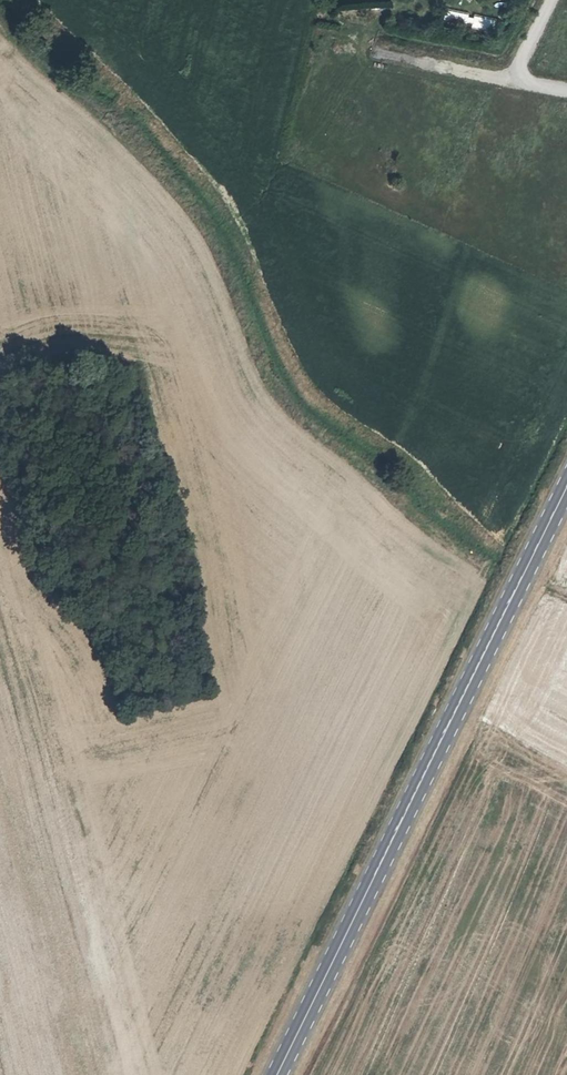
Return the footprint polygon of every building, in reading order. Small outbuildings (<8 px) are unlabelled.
[(497,16),(501,0),(493,0),(489,14),(497,16)]
